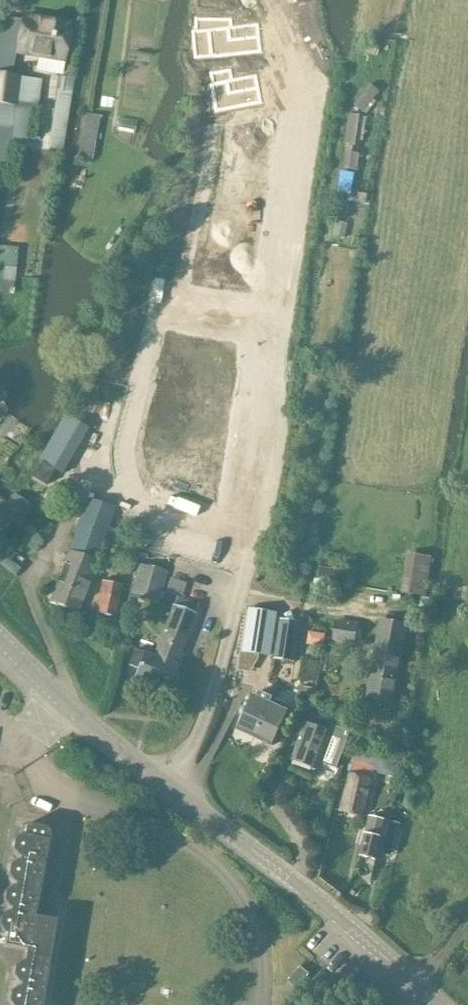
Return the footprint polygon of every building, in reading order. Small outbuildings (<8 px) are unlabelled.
[(146,4),(140,37),(156,40),(162,7),(146,4)] [(70,25),(52,21),(51,24),(42,22),(43,20),(22,16),(16,51),(64,59),(70,25)] [(276,31),(221,32),(222,59),(277,59),(276,31)] [(7,179),(10,146),(27,148),(30,108),(36,108),(39,80),(20,78),(21,74),(0,73),(0,178),(7,179)] [(59,90),(71,92),(73,79),(61,77),(59,90)] [(221,77),(221,104),(273,105),(273,78),(221,77)] [(100,116),(85,114),(77,159),(92,161),(100,116)] [(357,147),(362,117),(345,114),(339,144),(357,147)] [(221,136),(216,171),(218,172),(259,178),(265,142),(221,136)] [(348,151),(337,165),(345,171),(356,157),(348,151)] [(218,172),(213,207),(216,208),(257,214),(262,178),(259,178),(218,172)] [(216,208),(210,243),(213,244),(254,250),(259,214),(257,214),(216,208)] [(213,244),(208,279),(251,286),(256,250),(254,250),(213,244)] [(174,337),(172,366),(202,369),(205,341),(174,337)] [(205,341),(202,369),(232,373),(235,344),(205,341)] [(172,366),(169,395),(199,398),(202,369),(172,366)] [(202,369),(199,398),(228,401),(232,373),(202,369)] [(169,395),(166,423),(196,426),(199,398),(169,395)] [(199,398),(196,426),(225,429),(228,401),(199,398)] [(65,417),(44,453),(40,461),(41,461),(32,478),(45,486),(54,470),(61,474),(87,429),(65,417)] [(166,423),(163,451),(192,454),(196,426),(166,423)] [(196,426),(192,454),(222,457),(225,429),(196,426)] [(163,451),(160,480),(190,483),(192,454),(163,451)] [(192,454),(190,483),(220,486),(222,457),(192,454)] [(2,474),(11,481),(17,472),(8,466),(2,474)] [(11,524),(13,525),(26,506),(8,494),(2,503),(0,502),(0,532),(7,522),(11,524)] [(87,499),(49,602),(76,612),(110,521),(115,507),(95,502),(87,499)] [(402,593),(426,596),(430,557),(407,554),(402,593)] [(158,602),(166,571),(139,564),(130,595),(158,602)] [(318,582),(347,587),(350,573),(321,568),(318,582)] [(114,617),(122,585),(103,580),(96,612),(114,617)] [(153,657),(143,653),(143,654),(134,650),(128,666),(137,669),(134,678),(166,690),(194,615),(173,607),(153,657)] [(249,611),(243,650),(270,655),(276,615),(249,611)] [(358,624),(335,620),(332,638),(354,642),(358,624)] [(392,700),(401,651),(406,625),(381,620),(377,646),(368,696),(392,700)] [(279,629),(274,659),(295,662),(300,633),(279,629)] [(303,696),(312,698),(318,663),(308,662),(303,696)] [(237,729),(255,737),(273,698),(265,694),(262,699),(253,695),(237,729)] [(273,698),(255,737),(272,745),(288,712),(278,707),(281,701),(273,698)] [(306,724),(292,760),(317,769),(319,762),(337,769),(345,747),(347,742),(348,736),(351,728),(334,722),(330,733),(306,724)] [(353,760),(366,763),(366,762),(371,763),(373,756),(356,750),(353,760)] [(371,779),(368,779),(371,767),(353,763),(341,811),(362,816),(371,779)] [(369,818),(360,856),(376,860),(378,853),(391,856),(398,824),(385,821),(377,819),(369,818)] [(56,920),(34,916),(48,838),(48,836),(48,835),(48,833),(47,832),(46,831),(45,830),(43,828),(41,827),(26,825),(24,835),(21,835),(14,840),(12,849),(18,856),(20,857),(19,861),(17,860),(9,866),(8,875),(13,882),(15,883),(15,887),(12,886),(5,891),(3,900),(8,908),(11,908),(10,912),(8,912),(0,917),(0,919),(0,928),(4,933),(6,934),(4,946),(26,950),(24,962),(22,962),(14,966),(13,976),(18,983),(20,984),(20,988),(17,987),(10,992),(8,1002),(11,1004),(41,1004),(56,920)] [(376,862),(376,864),(376,866),(378,867),(378,868),(379,868),(380,868),(380,869),(384,869),(384,868),(385,868),(386,868),(386,867),(388,866),(388,864),(388,862),(388,860),(386,859),(386,858),(385,858),(384,858),(384,857),(380,857),(380,858),(379,858),(378,858),(378,859),(376,860),(376,862)]
